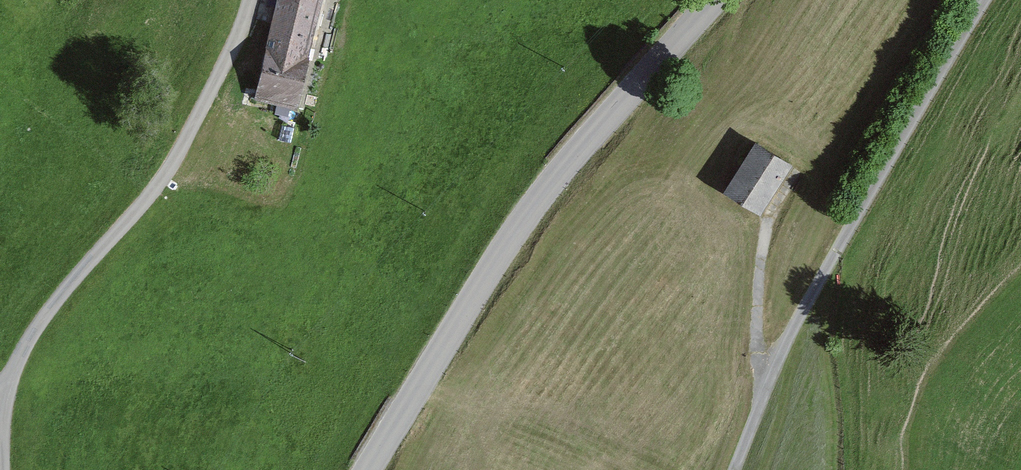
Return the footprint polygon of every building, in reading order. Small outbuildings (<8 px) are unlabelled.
[(303,60),(317,0),(275,0),(263,50),(301,60),(303,60)] [(290,106),(292,97),(301,60),(263,50),(254,87),(252,97),(272,101),(290,106)] [(724,191),(755,211),(785,163),(754,143),(724,191)]
